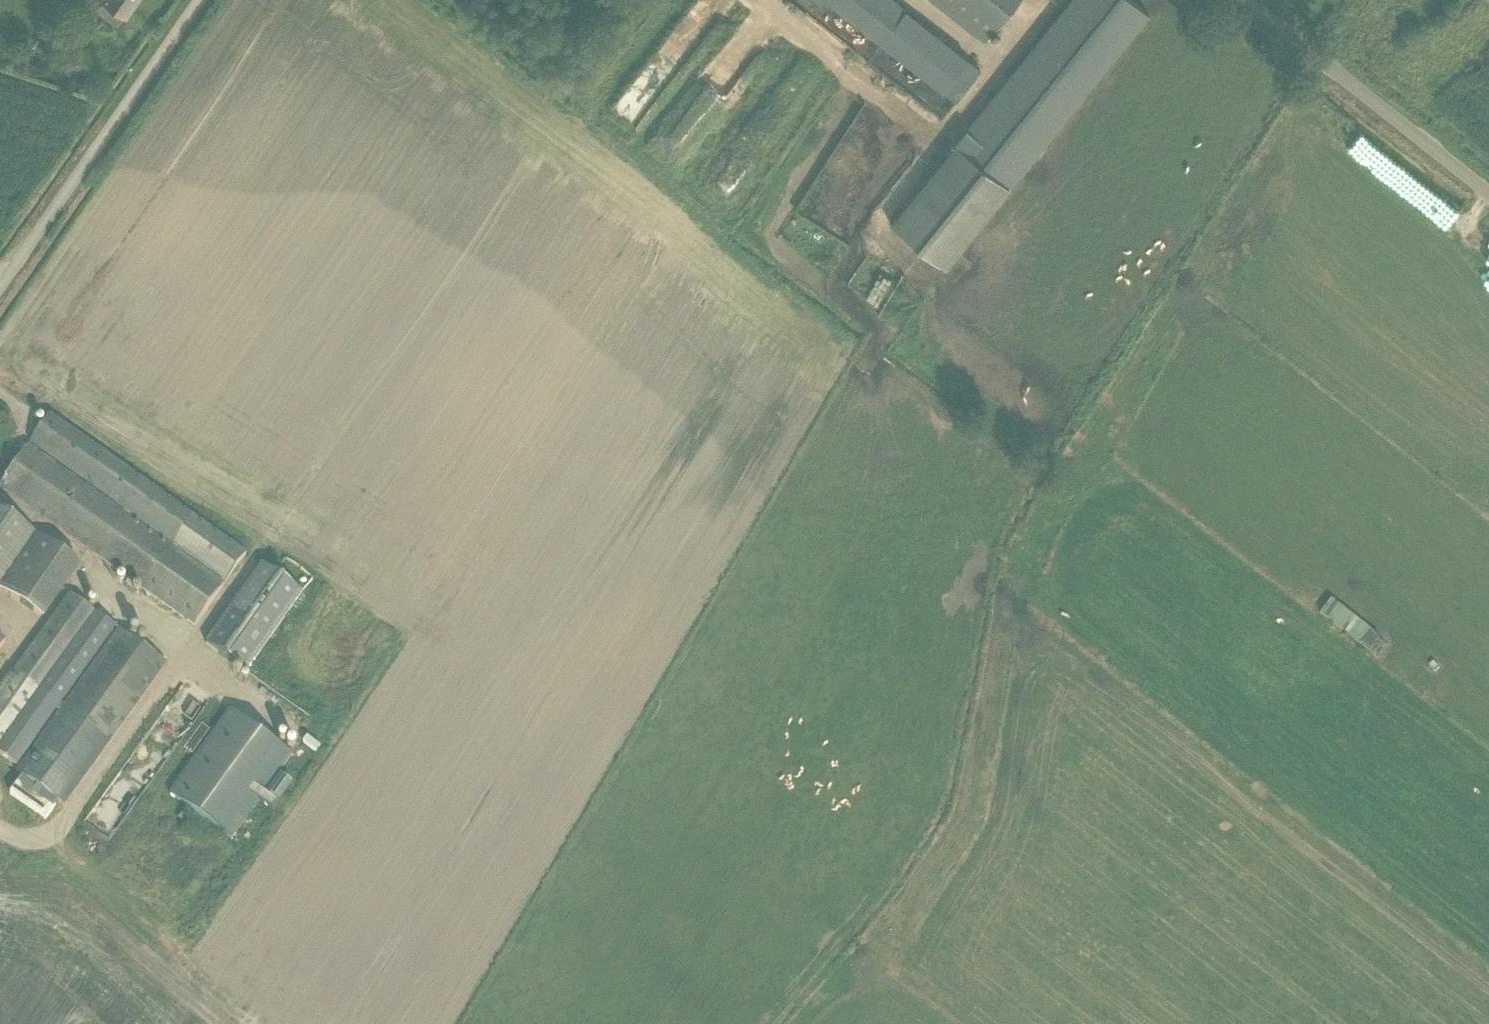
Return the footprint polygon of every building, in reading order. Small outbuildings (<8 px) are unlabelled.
[(100,13),(116,25),(123,15),(126,16),(137,0),(104,0),(105,0),(97,11),(100,13)] [(820,7),(823,2),(881,46),(879,48),(954,107),(982,71),(894,0),(812,0),(820,7)] [(956,143),(891,223),(946,266),(1011,187),(1149,14),(1131,0),(1071,0),(956,143)] [(985,38),(1015,0),(936,0),(985,38)] [(15,498),(193,625),(244,552),(49,414),(27,445),(0,485),(0,488),(15,498)] [(44,618),(80,564),(0,508),(0,587),(44,618)] [(206,644),(246,672),(301,592),(261,564),(206,644)] [(118,627),(97,612),(70,592),(13,671),(11,670),(0,686),(0,754),(17,767),(118,627)] [(22,778),(10,794),(44,819),(56,803),(62,808),(166,663),(118,629),(15,773),(22,778)] [(229,709),(169,791),(233,837),(258,802),(270,810),(273,812),(292,785),(287,781),(278,775),(293,755),(229,709)] [(131,782),(108,767),(73,820),(96,835),(131,782)]
